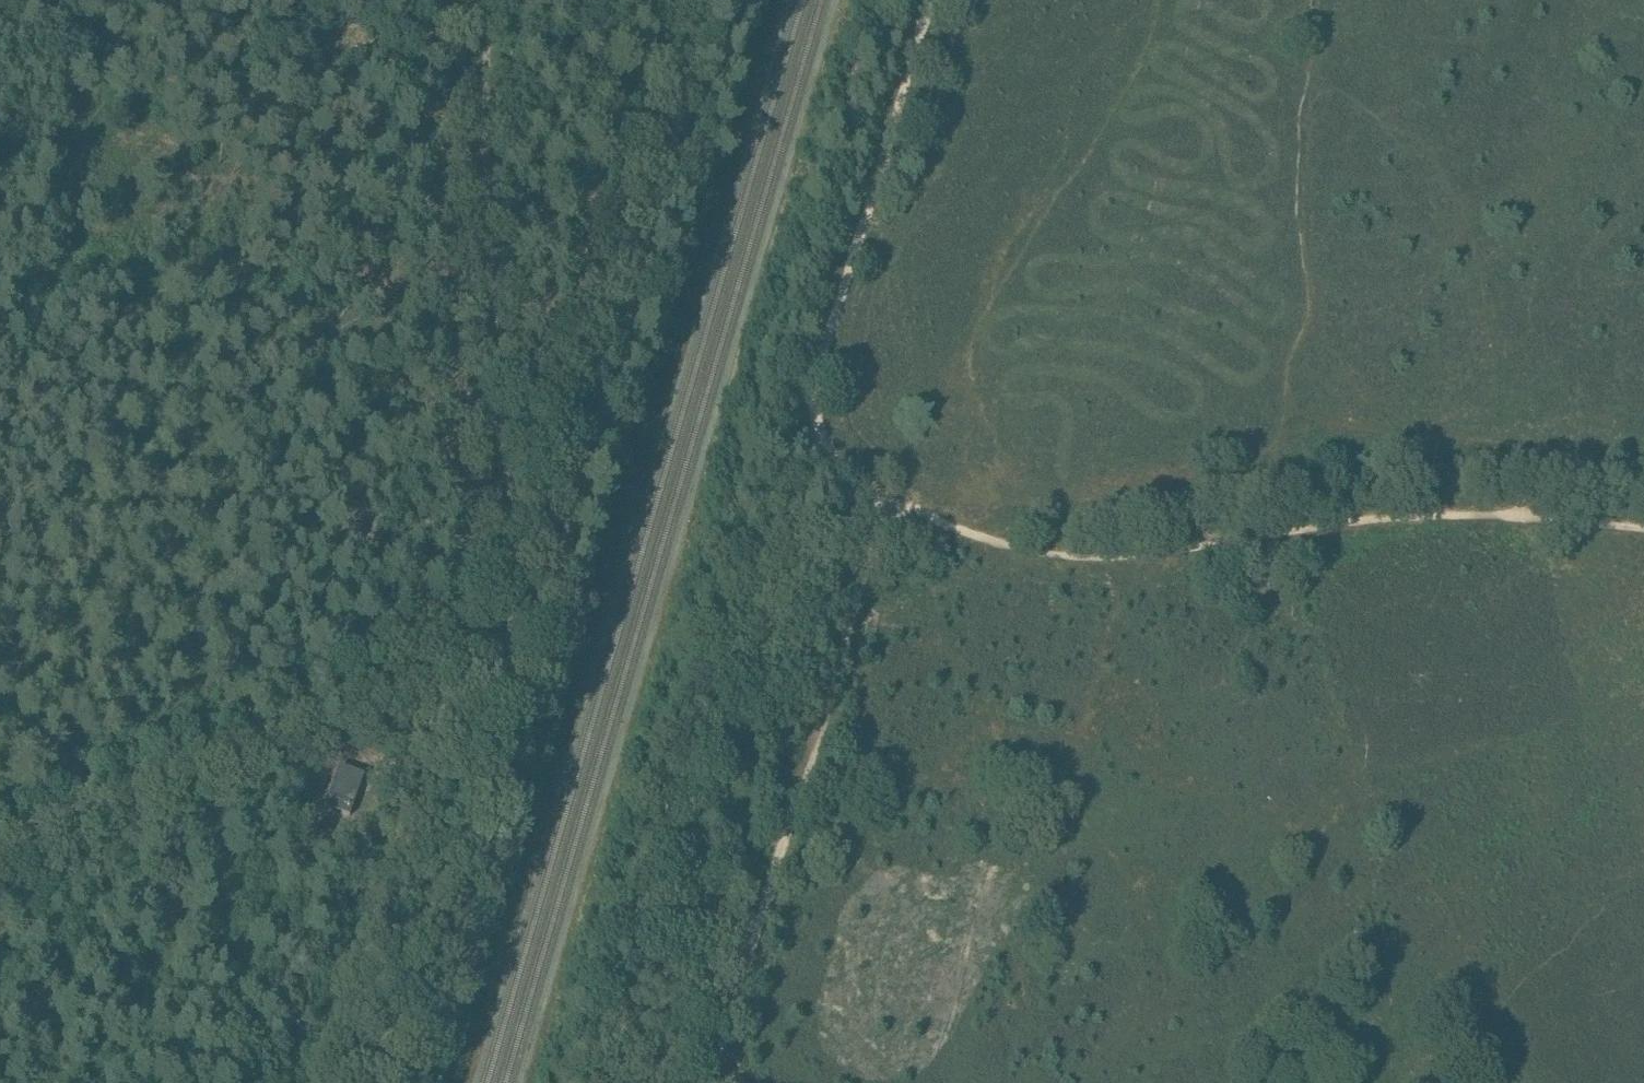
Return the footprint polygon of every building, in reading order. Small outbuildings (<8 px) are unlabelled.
[(351,816),(360,790),(366,775),(341,766),(326,807),(351,816)]
